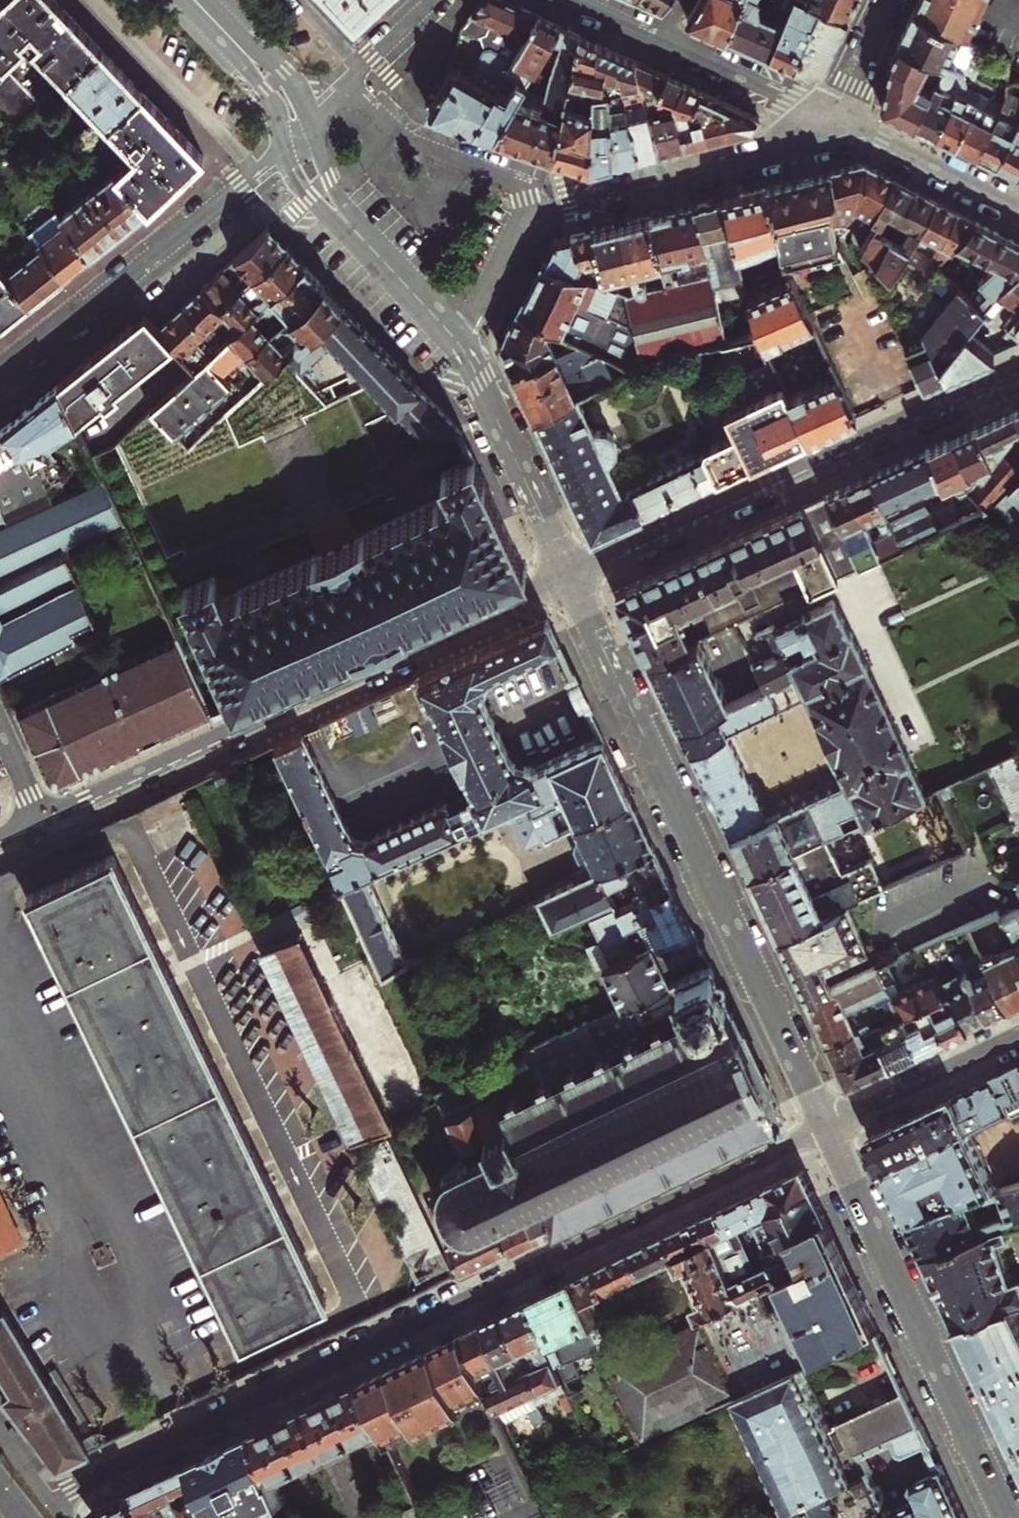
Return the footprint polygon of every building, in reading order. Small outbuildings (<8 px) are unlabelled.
[(67,82),(103,49),(67,10),(57,0),(2,0),(0,2),(0,60),(5,65),(27,45),(32,51),(35,48),(67,82)] [(378,0),(336,0),(345,9),(356,21),(378,0)] [(539,14),(514,2),(509,0),(483,0),(461,27),(482,35),(483,48),(467,74),(454,67),(444,84),(430,109),(431,111),(450,118),(469,125),(512,57),(539,14)] [(742,0),(698,0),(688,16),(688,18),(689,19),(709,28),(726,36),(742,0)] [(769,16),(760,12),(759,0),(742,0),(726,36),(750,47),(768,55),(783,22),(769,16)] [(821,4),(812,0),(776,0),(769,16),(783,22),(768,55),(783,62),(794,66),(821,4)] [(821,4),(849,18),(854,6),(857,0),(812,0),(821,4)] [(913,11),(966,36),(983,0),(918,0),(913,11)] [(842,31),(849,18),(821,4),(794,66),(810,74),(824,70),(828,62),(842,31)] [(966,36),(913,11),(906,26),(899,42),(931,57),(945,63),(936,80),(943,84),(957,91),(977,101),(997,111),(1002,102),(967,85),(966,79),(965,75),(963,70),(960,65),(958,62),(949,58),(950,55),(961,60),(972,39),(966,36)] [(550,19),(539,14),(512,57),(534,67),(552,37),(560,23),(550,19)] [(560,23),(552,37),(563,40),(550,75),(543,108),(515,100),(494,134),(522,144),(552,155),(575,53),(580,32),(560,23)] [(575,53),(596,58),(598,41),(591,38),(580,32),(575,53)] [(608,46),(598,41),(596,66),(604,67),(602,94),(608,92),(622,89),(625,89),(624,71),(617,69),(625,54),(608,46)] [(931,57),(899,42),(891,60),(882,106),(896,113),(915,123),(934,85),(921,78),(931,57)] [(124,71),(103,49),(67,82),(108,124),(109,125),(144,92),(124,71)] [(589,169),(591,112),(572,106),(580,82),(594,86),(592,96),(602,94),(604,67),(596,66),(596,58),(575,53),(552,155),(569,162),(589,169)] [(631,57),(625,54),(617,69),(624,71),(625,89),(642,85),(636,59),(631,57)] [(515,100),(534,67),(512,57),(469,125),(485,131),(494,134),(515,100)] [(636,59),(642,85),(644,89),(658,95),(661,108),(649,110),(659,152),(673,148),(685,146),(679,120),(673,96),(656,89),(668,74),(636,59)] [(673,96),(685,82),(676,77),(668,74),(656,89),(673,96)] [(1012,90),(1014,77),(1007,80),(1006,88),(1012,90)] [(943,84),(936,80),(934,85),(915,123),(926,128),(936,133),(952,102),(938,95),(943,84)] [(690,106),(701,89),(693,85),(685,82),(673,96),(679,120),(693,117),(690,106)] [(644,89),(642,85),(625,89),(622,89),(626,106),(631,105),(630,101),(646,97),(644,89)] [(997,111),(976,154),(988,160),(997,165),(1018,120),(1018,92),(1012,90),(1006,88),(1005,95),(1002,102),(997,111)] [(638,157),(628,115),(626,106),(622,89),(608,92),(613,163),(627,160),(638,157)] [(760,117),(701,89),(690,106),(693,117),(679,120),(685,146),(723,136),(752,129),(760,117)] [(956,143),(977,101),(957,91),(952,102),(936,133),(947,139),(956,143)] [(176,127),(144,92),(109,125),(135,152),(116,171),(150,207),(205,157),(176,127)] [(608,92),(602,94),(592,96),(591,112),(589,169),(604,165),(613,163),(608,92)] [(626,106),(628,115),(649,110),(646,98),(646,97),(630,101),(631,105),(626,106)] [(976,154),(997,111),(977,101),(956,143),(966,148),(976,154)] [(650,154),(659,152),(649,110),(628,115),(638,157),(650,154)] [(1018,176),(1018,174),(1018,120),(997,165),(1009,171),(1018,176)] [(862,161),(831,169),(832,220),(834,226),(851,226),(850,221),(850,203),(854,197),(858,199),(874,168),(868,164),(862,161)] [(885,173),(874,168),(858,199),(854,197),(850,203),(850,221),(851,226),(856,252),(864,249),(871,235),(878,221),(874,219),(895,179),(885,173)] [(779,182),(766,185),(779,240),(781,249),(785,264),(789,271),(845,255),(837,238),(834,226),(832,220),(831,169),(817,173),(779,182)] [(123,229),(150,207),(116,171),(62,218),(65,222),(91,254),(123,229)] [(891,238),(896,230),(916,190),(905,184),(895,179),(874,219),(878,221),(871,235),(864,249),(876,259),(879,262),(891,238)] [(725,195),(736,248),(746,287),(753,286),(747,264),(751,262),(781,249),(779,240),(766,185),(757,187),(736,193),(729,194),(725,195)] [(916,190),(896,230),(900,232),(906,222),(914,226),(910,234),(911,239),(906,246),(891,238),(879,262),(892,273),(903,261),(906,258),(936,200),(926,194),(916,190)] [(708,199),(693,203),(705,252),(709,272),(716,295),(746,287),(736,248),(725,195),(708,199)] [(952,208),(936,200),(906,258),(903,261),(923,277),(929,270),(935,265),(949,249),(975,220),(969,217),(952,208)] [(684,206),(672,209),(688,277),(698,274),(694,255),(705,252),(693,203),(684,206)] [(650,214),(663,263),(669,262),(672,274),(666,276),(667,282),(688,277),(672,209),(660,211),(650,214)] [(62,218),(57,211),(30,233),(37,244),(65,222),(62,218)] [(667,282),(666,276),(663,263),(650,214),(635,218),(621,221),(632,267),(636,283),(638,289),(667,282)] [(949,249),(987,269),(966,291),(985,307),(992,299),(1018,270),(1018,243),(975,220),(949,249)] [(600,226),(592,228),(600,272),(602,282),(629,291),(638,289),(636,283),(622,286),(619,275),(616,271),(632,267),(621,221),(600,226)] [(91,254),(65,222),(37,244),(41,248),(63,276),(81,262),(91,254)] [(235,257),(254,277),(288,246),(278,236),(272,229),(268,225),(235,257)] [(578,232),(571,234),(574,246),(589,269),(594,268),(595,273),(600,272),(592,228),(578,232)] [(549,249),(543,261),(602,282),(600,272),(595,273),(594,268),(589,269),(574,246),(571,234),(555,238),(549,249)] [(238,328),(272,295),(305,264),(302,261),(298,257),(294,252),(288,246),(254,277),(221,308),(238,328)] [(63,276),(41,248),(6,275),(28,304),(43,292),(63,276)] [(552,327),(563,333),(578,340),(595,308),(603,312),(586,345),(610,357),(620,362),(632,369),(663,355),(721,341),(726,340),(716,295),(710,275),(709,272),(698,274),(688,277),(667,282),(638,289),(629,291),(602,282),(543,261),(530,287),(519,310),(552,327)] [(238,328),(228,337),(247,356),(268,335),(255,320),(263,313),(266,314),(269,315),(272,314),(275,312),(277,310),(277,307),(277,304),(276,301),(289,316),(324,284),(315,274),(305,264),(272,295),(251,316),(238,328)] [(6,275),(0,268),(0,321),(3,324),(23,308),(28,304),(6,275)] [(992,299),(1015,321),(1003,335),(1014,342),(1018,340),(1018,270),(992,299)] [(238,292),(219,271),(202,288),(221,308),(238,292)] [(757,321),(764,343),(790,331),(812,321),(808,314),(789,271),(786,273),(788,279),(779,283),(768,288),(749,297),(757,321)] [(944,293),(954,281),(942,271),(932,283),(944,293)] [(922,385),(927,383),(964,329),(985,307),(966,291),(954,281),(944,293),(919,323),(921,328),(901,337),(922,385)] [(319,325),(342,303),(339,300),(324,284),(289,316),(268,335),(247,356),(247,357),(265,376),(296,346),(309,334),(319,325)] [(219,316),(224,312),(221,308),(202,288),(196,292),(187,302),(183,305),(205,329),(212,323),(219,316)] [(359,322),(342,303),(319,325),(309,334),(296,346),(265,376),(263,378),(269,388),(288,373),(301,372),(301,370),(331,342),(346,358),(329,372),(339,383),(356,368),(380,344),(359,322)] [(174,344),(183,354),(196,368),(207,357),(215,349),(201,333),(205,329),(183,305),(167,321),(164,324),(159,328),(174,344)] [(595,308),(578,340),(582,342),(586,345),(603,312),(595,308)] [(515,318),(510,327),(527,335),(546,329),(552,327),(519,310),(515,318)] [(76,422),(102,401),(105,405),(121,393),(117,389),(161,354),(174,344),(159,328),(145,314),(140,318),(93,355),(58,383),(76,422)] [(219,316),(212,323),(218,329),(223,334),(230,327),(226,324),(219,316)] [(228,337),(238,328),(234,323),(230,327),(223,334),(219,337),(223,342),(228,337)] [(508,358),(512,368),(557,352),(552,342),(550,343),(543,342),(531,345),(525,339),(526,336),(527,335),(510,327),(507,334),(501,345),(508,358)] [(563,333),(552,327),(546,329),(552,342),(557,340),(555,335),(563,333)] [(214,332),(219,337),(223,334),(218,329),(214,332)] [(552,342),(546,329),(527,335),(526,336),(525,339),(531,345),(543,342),(550,343),(552,342)] [(985,355),(993,352),(990,347),(964,329),(927,383),(953,370),(985,355)] [(247,356),(228,337),(223,342),(215,349),(207,357),(221,372),(232,362),(239,355),(244,360),(247,357),(247,356)] [(557,352),(512,368),(524,395),(533,413),(586,390),(625,372),(620,362),(610,357),(586,345),(582,342),(557,352)] [(421,388),(380,344),(356,368),(396,411),(409,399),(421,388)] [(196,368),(193,370),(218,396),(225,389),(232,383),(221,372),(207,357),(196,368)] [(808,377),(785,388),(805,433),(808,438),(821,432),(831,427),(839,423),(851,418),(856,416),(833,366),(808,377)] [(218,396),(193,370),(180,383),(204,409),(211,403),(218,396)] [(20,413),(2,428),(18,450),(28,445),(50,435),(53,433),(68,426),(76,422),(58,383),(31,404),(20,413)] [(180,383),(166,395),(191,422),(198,415),(204,409),(180,383)] [(452,436),(462,433),(460,428),(421,388),(396,411),(425,441),(429,442),(451,432),(452,436)] [(621,491),(607,460),(609,458),(612,456),(614,454),(615,451),(616,448),(616,445),(616,442),(615,439),(613,436),(611,434),(608,432),(606,430),(602,430),(599,429),(596,430),(593,431),(580,401),(589,397),(586,390),(533,413),(565,482),(591,537),(689,493),(749,465),(733,432),(706,445),(703,453),(621,491)] [(287,394),(289,416),(321,412),(319,391),(287,394)] [(166,395),(153,408),(177,435),(185,427),(191,422),(166,395)] [(991,460),(1018,429),(1018,415),(1015,407),(996,416),(975,426),(991,460)] [(963,431),(951,437),(964,464),(965,465),(980,468),(981,471),(991,460),(975,426),(963,431)] [(3,457),(18,450),(2,428),(0,429),(0,460),(3,457)] [(1018,476),(1018,469),(1018,468),(1009,460),(1018,449),(1018,429),(991,460),(981,471),(978,475),(975,478),(965,489),(965,491),(982,509),(991,505),(1018,476)] [(965,465),(964,464),(951,437),(939,442),(924,449),(940,484),(946,482),(957,495),(965,491),(965,489),(975,478),(971,472),(971,475),(967,478),(963,478),(960,475),(969,471),(965,465)] [(28,445),(18,450),(27,460),(31,472),(39,469),(28,445)] [(182,590),(234,701),(431,611),(524,569),(469,448),(460,452),(462,455),(444,463),(446,468),(442,470),(445,477),(451,491),(355,535),(340,542),(327,548),(225,596),(218,581),(215,575),(182,590)] [(940,484),(924,449),(917,452),(911,455),(927,490),(940,484)] [(27,460),(18,450),(3,457),(0,460),(0,481),(27,460)] [(902,459),(869,474),(900,545),(937,529),(920,493),(927,490),(911,455),(902,459)] [(27,460),(0,481),(0,507),(3,512),(49,491),(39,469),(31,472),(27,460)] [(900,545),(869,474),(861,478),(847,484),(863,521),(877,514),(880,521),(884,523),(885,523),(887,528),(880,532),(869,536),(878,555),(900,545)] [(1008,519),(1018,508),(1018,476),(991,505),(1008,519)] [(103,478),(54,501),(8,522),(3,512),(0,507),(0,670),(1,672),(76,635),(72,626),(94,616),(62,545),(121,518),(103,478)] [(823,495),(855,566),(873,558),(878,555),(869,536),(863,521),(847,484),(839,488),(823,495)] [(847,569),(855,566),(823,495),(816,499),(802,505),(833,575),(842,572),(847,569)] [(833,575),(802,505),(798,507),(734,536),(679,561),(616,591),(631,622),(646,655),(648,659),(690,641),(682,622),(687,620),(682,610),(690,607),(688,602),(697,598),(712,630),(823,580),(833,575)] [(831,598),(799,612),(800,614),(776,625),(774,619),(753,629),(765,655),(752,661),(763,687),(727,703),(679,726),(710,793),(733,842),(748,873),(823,837),(856,822),(924,791),(851,633),(846,631),(831,598)] [(529,796),(546,832),(563,824),(574,819),(629,793),(595,721),(535,750),(524,747),(501,698),(503,685),(565,657),(547,618),(416,678),(428,704),(432,702),(442,725),(439,726),(441,731),(445,729),(461,765),(458,766),(460,771),(463,770),(473,791),(470,793),(471,795),(481,818),(506,807),(529,796)] [(679,726),(727,703),(713,672),(697,637),(690,641),(648,659),(663,694),(679,726)] [(212,711),(177,638),(18,709),(53,784),(154,738),(212,711)] [(347,716),(324,726),(331,740),(354,730),(347,716)] [(366,871),(457,829),(448,806),(446,801),(364,839),(353,835),(348,822),(346,823),(322,769),(323,769),(317,756),(316,757),(304,731),(279,743),(318,827),(317,829),(342,881),(366,871)] [(983,764),(988,774),(997,793),(1008,814),(1010,820),(1013,826),(1018,838),(1018,747),(983,764)] [(633,802),(629,793),(574,819),(578,828),(592,857),(598,871),(599,871),(635,854),(654,846),(633,802)] [(448,806),(457,829),(481,818),(471,795),(448,806)] [(522,843),(546,832),(529,796),(506,807),(522,843)] [(823,837),(748,873),(759,897),(776,933),(845,901),(881,885),(868,856),(838,870),(823,837)] [(669,879),(654,846),(635,854),(642,869),(651,891),(671,883),(669,879)] [(642,869),(635,854),(599,871),(606,884),(636,871),(642,869)] [(112,855),(27,896),(241,1339),(326,1298),(112,855)] [(598,871),(592,857),(579,863),(577,871),(580,877),(537,896),(538,898),(551,925),(586,910),(612,898),(606,884),(599,871),(598,871)] [(642,869),(636,871),(641,883),(639,884),(637,885),(636,887),(637,890),(638,893),(633,895),(635,899),(643,895),(651,891),(642,869)] [(342,881),(384,970),(407,959),(366,871),(342,881)] [(688,919),(671,883),(651,891),(660,911),(652,914),(625,927),(635,948),(690,923),(688,919)] [(660,911),(651,891),(643,895),(652,914),(660,911)] [(652,914),(643,895),(635,899),(616,907),(625,927),(652,914)] [(625,927),(616,907),(612,898),(586,910),(609,960),(635,948),(625,927)] [(845,901),(776,933),(780,942),(794,972),(807,998),(832,986),(829,980),(821,964),(865,944),(845,901)] [(1017,925),(1011,922),(1004,925),(1007,932),(1013,944),(1018,957),(1018,930),(1017,925)] [(622,1002),(667,982),(666,980),(659,965),(700,945),(699,943),(690,923),(635,948),(609,960),(601,963),(619,1003),(622,1002)] [(384,1123),(392,1119),(300,927),(260,947),(351,1138),(384,1123)] [(1013,944),(993,953),(992,950),(982,954),(1007,1007),(1018,1001),(1018,957),(1013,944)] [(970,982),(986,1017),(999,1011),(1007,1007),(982,954),(977,945),(973,947),(976,953),(961,960),(958,955),(954,957),(960,971),(966,984),(970,982)] [(363,958),(327,975),(393,1112),(427,1096),(363,958)] [(666,980),(667,982),(622,1002),(637,1034),(628,1038),(626,1034),(619,1038),(621,1042),(601,1052),(599,1047),(591,1051),(593,1055),(572,1066),(570,1061),(562,1065),(565,1069),(543,1080),(541,1075),(535,1078),(537,1083),(513,1094),(510,1090),(504,1093),(506,1098),(494,1103),(500,1115),(480,1125),(489,1141),(471,1150),(468,1146),(463,1148),(465,1153),(447,1162),(446,1163),(441,1168),(438,1174),(436,1178),(431,1177),(429,1184),(435,1185),(435,1190),(436,1196),(437,1201),(440,1207),(446,1214),(450,1217),(455,1220),(452,1227),(458,1229),(461,1222),(467,1223),(473,1223),(478,1222),(485,1220),(486,1222),(497,1217),(499,1220),(503,1218),(501,1213),(519,1205),(521,1209),(527,1207),(525,1202),(540,1195),(554,1224),(564,1219),(567,1224),(575,1220),(572,1216),(594,1205),(597,1209),(605,1206),(602,1201),(623,1191),(625,1196),(633,1192),(631,1187),(651,1177),(654,1182),(662,1178),(660,1173),(679,1164),(682,1169),(689,1165),(687,1160),(709,1149),(712,1154),(718,1150),(716,1146),(738,1136),(740,1140),(748,1137),(745,1132),(765,1122),(767,1125),(771,1123),(772,1126),(783,1120),(782,1118),(784,1117),(777,1103),(779,1103),(771,1086),(773,1085),(765,1069),(759,1072),(750,1055),(747,1048),(744,1041),(751,1037),(744,1022),(742,1023),(732,1004),(732,1005),(710,960),(707,961),(666,980)] [(886,989),(875,966),(832,986),(807,998),(818,1023),(827,1041),(852,1029),(843,1010),(886,989)] [(978,1021),(986,1017),(970,982),(966,984),(960,971),(937,982),(944,995),(949,992),(966,1027),(978,1021)] [(871,1030),(900,1016),(928,1002),(944,995),(937,982),(933,974),(888,995),(895,1009),(867,1022),(871,1030)] [(959,1030),(966,1027),(949,992),(944,995),(928,1002),(944,1037),(959,1030)] [(637,1034),(622,1002),(619,1003),(585,1019),(599,1047),(601,1052),(621,1042),(619,1038),(626,1034),(628,1038),(637,1034)] [(933,1042),(944,1037),(928,1002),(900,1016),(916,1050),(933,1042)] [(916,1050),(900,1016),(871,1030),(873,1033),(887,1064),(906,1055),(916,1050)] [(562,1065),(570,1061),(572,1066),(593,1055),(591,1051),(599,1047),(585,1019),(584,1017),(520,1047),(521,1049),(530,1068),(535,1078),(541,1075),(543,1080),(565,1069),(562,1065)] [(873,1033),(871,1030),(867,1022),(852,1029),(827,1041),(832,1053),(837,1062),(861,1051),(857,1041),(873,1033)] [(887,1064),(873,1033),(857,1041),(861,1051),(837,1062),(842,1073),(847,1083),(887,1064)] [(972,1128),(1010,1109),(1008,1105),(1018,1100),(1018,1067),(987,1082),(910,1119),(872,1138),(878,1152),(886,1169),(931,1148),(972,1128)] [(537,1083),(535,1078),(530,1068),(445,1109),(455,1132),(436,1141),(446,1163),(447,1162),(465,1153),(463,1148),(468,1146),(471,1150),(489,1141),(480,1125),(500,1115),(494,1103),(506,1098),(504,1093),(510,1090),(513,1094),(537,1083)] [(1012,1114),(1018,1111),(1018,1105),(1010,1109),(1012,1114)] [(993,1175),(972,1128),(931,1148),(886,1169),(907,1214),(911,1221),(1000,1190),(993,1175)] [(388,1133),(357,1148),(418,1274),(449,1259),(388,1133)] [(780,1206),(814,1190),(813,1187),(804,1166),(770,1183),(780,1206)] [(754,1190),(717,1208),(724,1221),(728,1219),(733,1228),(738,1225),(759,1269),(773,1262),(752,1219),(770,1211),(780,1206),(770,1183),(767,1184),(754,1190)] [(1000,1190),(911,1221),(922,1246),(927,1257),(985,1236),(1018,1225),(1018,1183),(1000,1190)] [(795,1234),(828,1219),(825,1213),(814,1190),(780,1206),(770,1211),(789,1254),(797,1270),(809,1264),(795,1234)] [(554,1224),(540,1195),(525,1202),(527,1207),(521,1209),(519,1205),(501,1213),(503,1218),(499,1220),(510,1245),(514,1243),(554,1224)] [(22,1244),(0,1197),(0,1254),(22,1244)] [(717,1236),(733,1228),(728,1219),(724,1221),(717,1208),(713,1210),(707,1213),(717,1236)] [(789,1254),(770,1211),(752,1219),(773,1262),(789,1254)] [(717,1236),(707,1213),(688,1222),(666,1232),(677,1255),(717,1236)] [(447,1241),(461,1269),(484,1257),(510,1245),(499,1220),(497,1217),(486,1222),(485,1220),(478,1222),(473,1223),(467,1223),(461,1222),(458,1229),(460,1235),(447,1241)] [(790,1302),(815,1358),(879,1328),(854,1274),(850,1267),(828,1219),(795,1234),(809,1264),(797,1270),(776,1281),(782,1294),(786,1293),(790,1302)] [(717,1236),(737,1280),(744,1295),(757,1290),(750,1273),(759,1269),(738,1225),(733,1228),(717,1236)] [(1016,1307),(1018,1306),(1018,1281),(1003,1242),(1015,1238),(1011,1227),(985,1236),(927,1257),(944,1293),(959,1326),(1016,1307)] [(677,1255),(666,1232),(648,1242),(635,1248),(646,1271),(677,1255)] [(717,1236),(677,1255),(682,1266),(693,1262),(710,1299),(700,1304),(705,1314),(744,1295),(737,1280),(717,1236)] [(646,1271),(635,1248),(612,1259),(601,1264),(612,1288),(646,1271)] [(710,1299),(693,1262),(682,1266),(700,1304),(710,1299)] [(577,1276),(588,1300),(612,1288),(601,1264),(581,1274),(577,1276)] [(588,1300),(577,1276),(575,1277),(549,1290),(532,1298),(555,1345),(593,1328),(596,1327),(599,1325),(588,1300)] [(744,1295),(705,1314),(741,1393),(801,1365),(815,1358),(790,1302),(771,1311),(761,1288),(757,1290),(744,1295)] [(555,1345),(532,1298),(530,1299),(507,1310),(525,1348),(534,1368),(545,1391),(537,1394),(546,1413),(553,1410),(548,1400),(568,1391),(558,1367),(561,1366),(563,1364),(563,1363),(555,1345)] [(1016,1307),(959,1326),(977,1364),(1005,1425),(1018,1454),(1018,1314),(1016,1307)] [(0,1312),(0,1369),(1,1370),(5,1378),(12,1389),(3,1396),(56,1465),(89,1450),(4,1309),(0,1312)] [(489,1319),(485,1321),(504,1358),(508,1356),(525,1348),(507,1310),(489,1319)] [(644,1438),(728,1399),(741,1393),(705,1314),(614,1358),(611,1359),(608,1361),(644,1438)] [(464,1331),(483,1371),(499,1362),(499,1361),(504,1358),(485,1321),(483,1322),(464,1331)] [(614,1358),(599,1325),(596,1327),(593,1328),(601,1345),(608,1361),(611,1359),(614,1358)] [(601,1345),(593,1328),(555,1345),(563,1363),(577,1356),(601,1345)] [(483,1371),(464,1331),(458,1334),(436,1344),(467,1410),(476,1406),(478,1411),(485,1408),(491,1405),(497,1402),(491,1388),(483,1371)] [(415,1355),(393,1366),(425,1430),(428,1429),(467,1410),(436,1344),(415,1355)] [(584,1371),(577,1356),(563,1363),(563,1364),(570,1377),(584,1371)] [(513,1377),(504,1358),(499,1361),(499,1362),(504,1371),(500,1373),(498,1377),(501,1383),(513,1377)] [(804,1371),(801,1365),(741,1393),(728,1399),(783,1514),(800,1506),(858,1478),(834,1424),(829,1426),(812,1388),(804,1371)] [(394,1445),(425,1430),(393,1366),(364,1380),(386,1426),(392,1439),(394,1445)] [(545,1391),(534,1368),(513,1377),(501,1383),(491,1388),(497,1402),(502,1412),(537,1394),(545,1391)] [(386,1426),(364,1380),(335,1394),(315,1403),(312,1405),(259,1430),(270,1452),(275,1466),(279,1477),(333,1451),(386,1426)] [(860,1451),(922,1421),(906,1387),(885,1397),(882,1391),(870,1396),(873,1402),(835,1420),(836,1423),(834,1424),(858,1478),(870,1473),(863,1457),(860,1451)] [(502,1412),(506,1420),(529,1409),(537,1426),(549,1421),(546,1413),(537,1394),(502,1412)] [(860,1451),(863,1457),(897,1441),(902,1454),(909,1455),(933,1444),(922,1421),(860,1451)] [(290,1501),(286,1490),(279,1477),(275,1466),(270,1452),(259,1430),(250,1435),(227,1446),(201,1458),(193,1462),(203,1483),(219,1517),(255,1517),(290,1501)] [(549,1446),(558,1441),(554,1432),(545,1436),(549,1446)] [(152,1517),(180,1517),(180,1516),(190,1511),(183,1494),(182,1492),(203,1483),(193,1462),(165,1475),(145,1485),(138,1488),(148,1509),(152,1517)] [(967,1517),(946,1472),(920,1484),(918,1489),(924,1501),(890,1516),(870,1473),(858,1478),(800,1506),(805,1517),(965,1517),(967,1517)] [(203,1483),(182,1492),(183,1494),(190,1511),(191,1513),(193,1517),(219,1517),(203,1483)] [(138,1488),(128,1493),(122,1496),(92,1511),(98,1517),(130,1517),(148,1509),(138,1488)] [(406,1508),(410,1517),(429,1517),(421,1501),(406,1508)] [(393,1517),(410,1517),(406,1508),(392,1515),(393,1517)] [(148,1509),(130,1517),(152,1517),(148,1509)]
